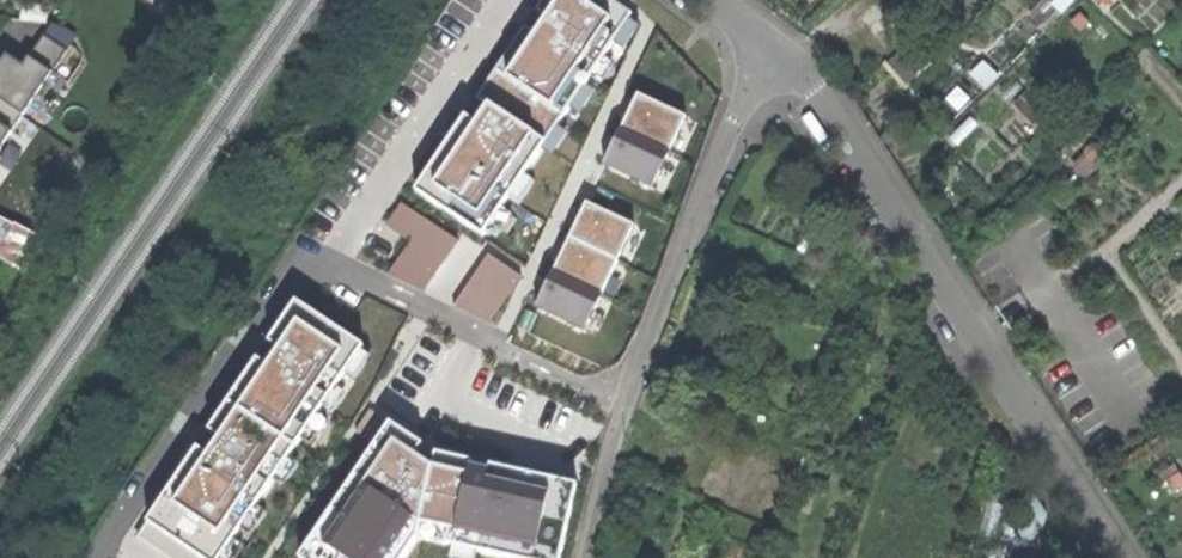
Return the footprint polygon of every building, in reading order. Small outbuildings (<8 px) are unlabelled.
[(415,191),(483,237),(486,232),(496,239),(512,216),(502,209),(509,199),(519,206),(535,182),(524,175),(541,150),(552,157),(568,133),(557,126),(569,108),(580,115),(596,92),(585,85),(590,77),(601,84),(614,64),(604,57),(613,43),(624,50),(639,27),(629,20),(632,15),(610,0),(544,0),(537,11),(548,19),(536,36),(525,28),(477,99),(488,107),(477,124),(465,117),(415,191)] [(1046,31),(1062,14),(1054,6),(1037,22),(1046,31)] [(30,20),(0,16),(0,54),(37,43),(30,20)] [(638,95),(604,166),(653,188),(686,118),(638,95)] [(586,204),(537,308),(541,310),(585,331),(635,227),(586,204)] [(135,537),(167,557),(236,557),(243,547),(233,541),(273,481),(283,488),(299,465),(289,458),(301,440),(311,447),(327,423),(317,416),(323,408),(333,414),(346,394),(336,388),(346,374),(355,381),(371,358),(361,351),(364,347),(296,302),(270,340),(268,339),(236,387),(238,388),(211,429),(209,427),(135,537)] [(300,557),(404,557),(417,538),(505,557),(561,557),(577,486),(490,466),(489,470),(472,467),(472,462),(436,454),(432,467),(416,456),(423,445),(370,410),(355,432),(376,445),(300,557)]
